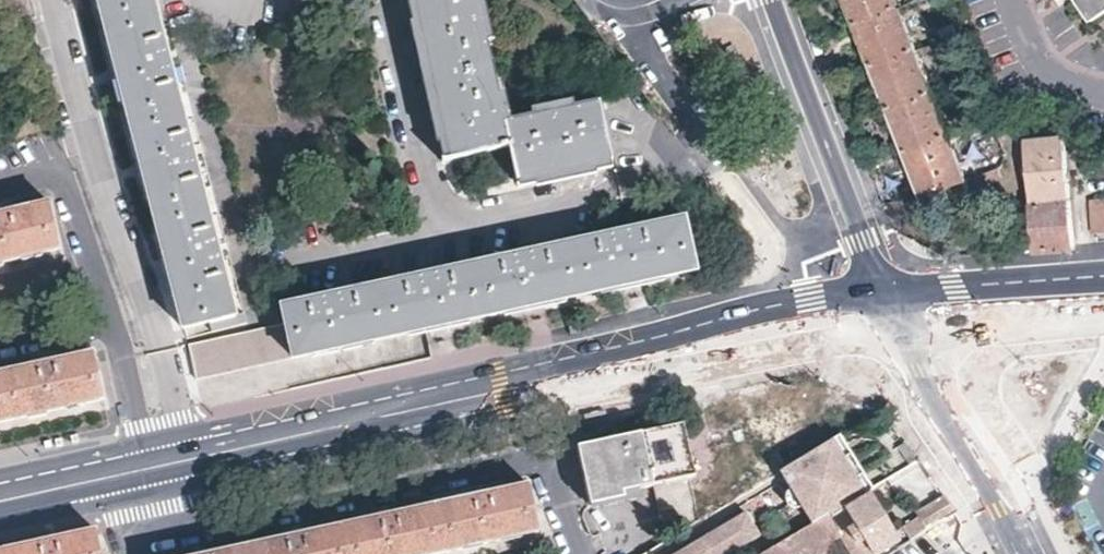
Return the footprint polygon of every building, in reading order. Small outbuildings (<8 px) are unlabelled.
[(0,22),(33,14),(29,0),(0,0),(0,21),(0,22)] [(158,21),(152,0),(96,0),(105,35),(158,21)] [(486,36),(492,36),(485,0),(407,0),(442,160),(509,146),(516,181),(614,160),(599,100),(573,106),(572,100),(532,109),(533,114),(511,119),(504,89),(497,89),(494,73),(486,36)] [(899,5),(897,0),(849,0),(857,21),(899,5)] [(1095,19),(1103,12),(1103,0),(1082,0),(1095,19)] [(873,64),(916,47),(899,5),(857,21),(873,64)] [(124,108),(177,94),(158,21),(105,35),(124,108)] [(959,31),(956,22),(939,28),(942,37),(959,31)] [(963,40),(959,31),(942,37),(946,46),(963,40)] [(890,108),(933,91),(916,47),(873,64),(890,108)] [(907,150),(949,133),(933,91),(890,108),(907,150)] [(163,251),(216,237),(195,161),(177,94),(124,108),(139,162),(163,251)] [(989,108),(973,114),(976,123),(992,117),(989,108)] [(992,117),(976,123),(979,132),(996,125),(992,117)] [(967,179),(949,133),(907,150),(924,195),(967,179)] [(1031,201),(1069,197),(1065,135),(1026,138),(1031,201)] [(1001,178),(997,167),(969,178),(973,189),(1001,178)] [(1092,197),(1095,230),(1103,229),(1103,196),(1092,197)] [(1034,250),(1073,246),(1069,197),(1031,201),(1034,250)] [(48,201),(27,206),(0,212),(0,262),(59,247),(48,201)] [(554,242),(567,300),(636,285),(703,271),(690,213),(554,242)] [(210,331),(244,322),(242,313),(236,314),(216,237),(163,251),(173,287),(184,328),(207,322),(210,331)] [(415,272),(427,329),(535,306),(567,300),(554,242),(415,272)] [(283,323),(291,359),(365,343),(427,329),(415,272),(278,301),(283,323)] [(568,330),(592,324),(590,316),(566,321),(568,330)] [(270,363),(291,359),(283,323),(192,342),(199,378),(270,363)] [(103,400),(92,352),(48,361),(0,372),(0,422),(103,400)] [(696,477),(684,423),(576,446),(589,505),(641,496),(640,488),(696,477)] [(867,490),(835,437),(781,469),(812,522),(829,512),(867,490)] [(538,529),(528,483),(464,497),(375,517),(293,535),(225,549),(204,553),(429,553),(538,529)] [(841,531),(855,553),(877,553),(898,541),(867,490),(829,512),(812,522),(760,553),(800,553),(841,531)] [(905,527),(912,540),(956,514),(944,496),(915,515),(918,520),(905,527)] [(746,514),(678,553),(729,553),(759,536),(746,514)] [(95,531),(67,536),(33,544),(0,551),(0,553),(100,553),(95,531)]
